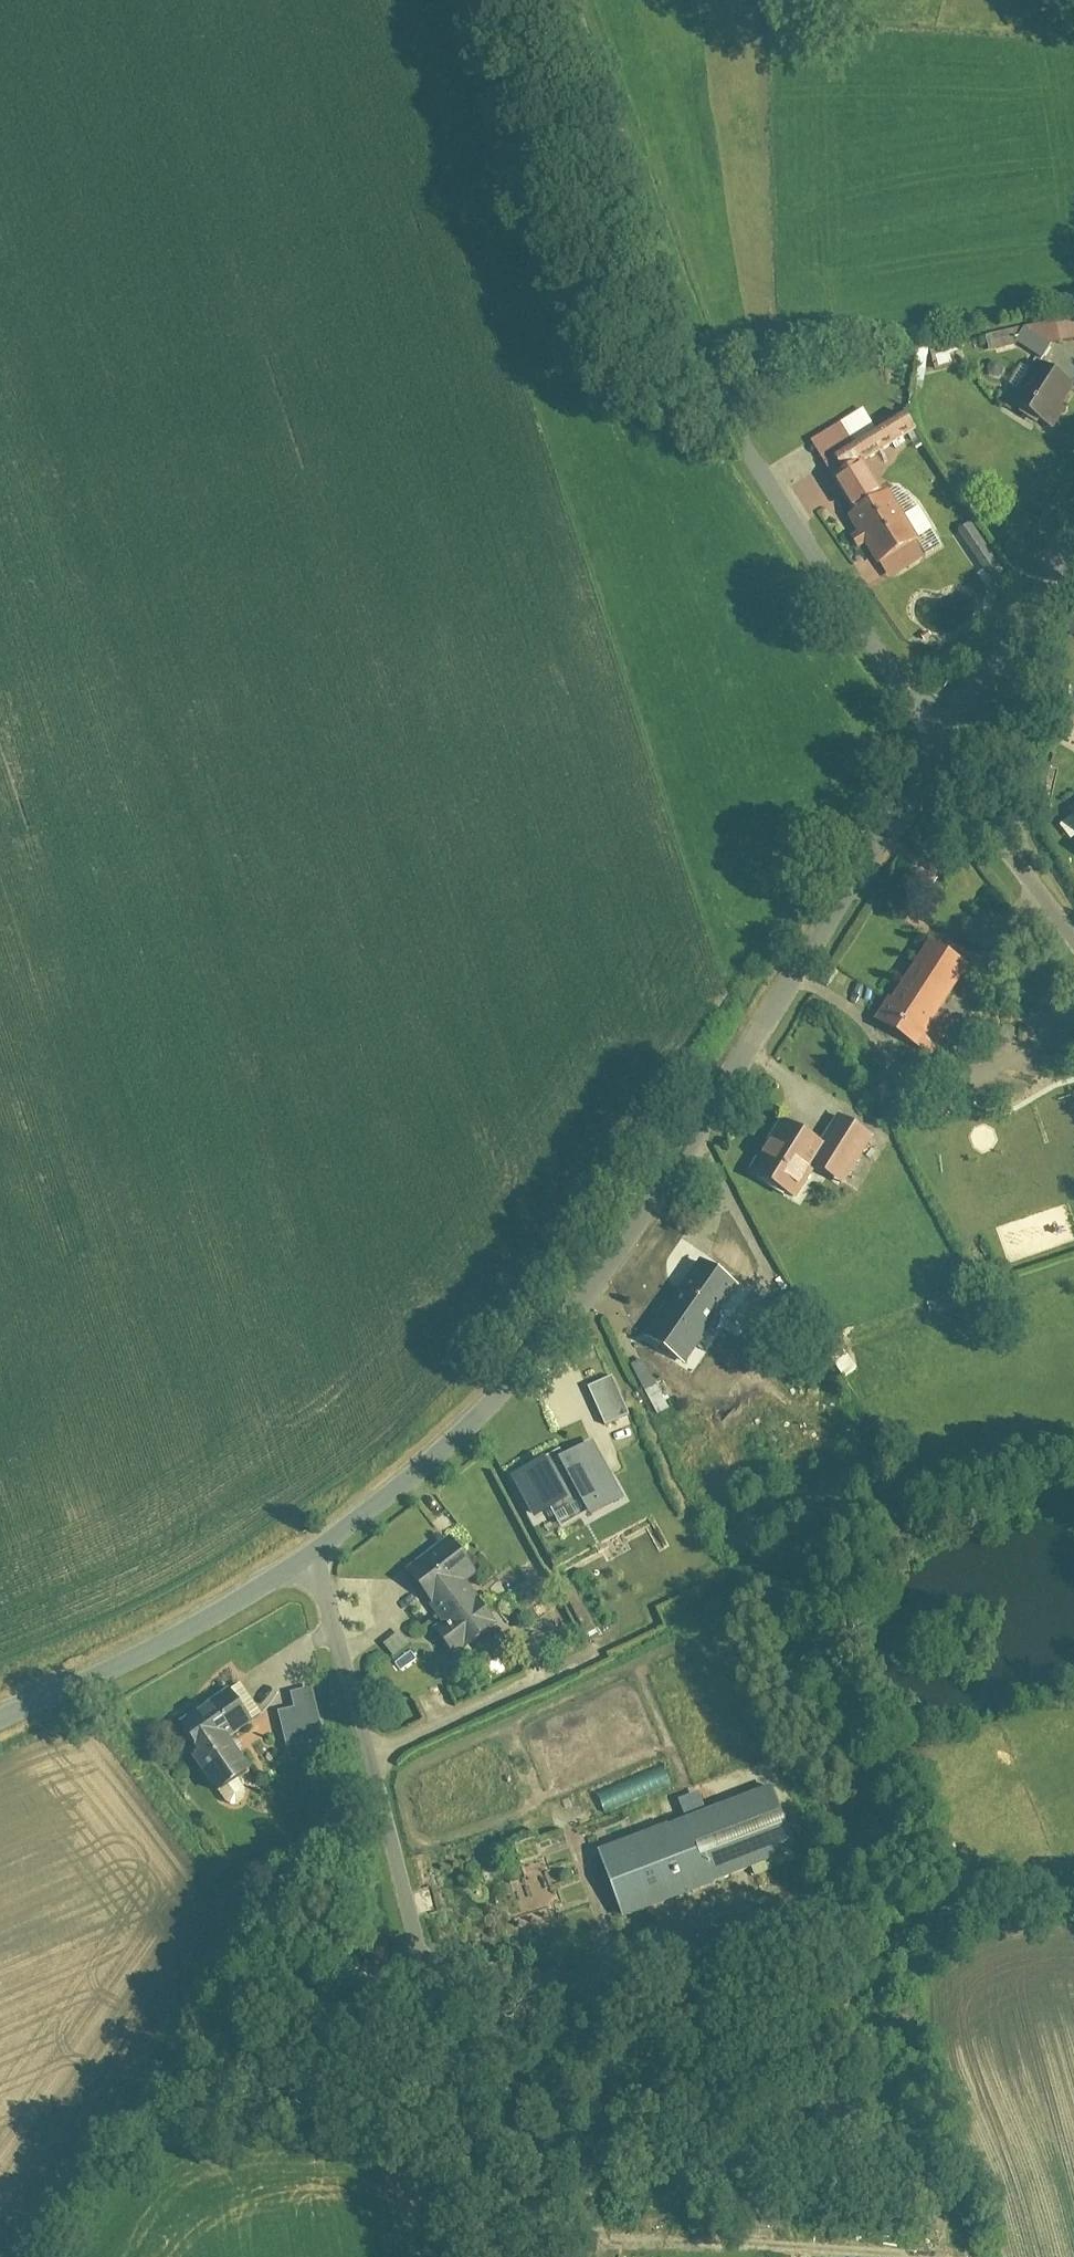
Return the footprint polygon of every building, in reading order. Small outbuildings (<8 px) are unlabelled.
[(1047,345),(1073,341),(1073,313),(1043,317),(1047,345)] [(1012,404),(1047,430),(1073,394),(1073,391),(1040,366),(1012,404)] [(868,406),(813,439),(885,555),(918,534),(872,459),(920,429),(909,411),(881,428),(868,406)] [(973,526),(956,537),(993,593),(1009,582),(973,526)] [(919,934),(870,1010),(916,1038),(964,963),(919,934)] [(807,1161),(833,1177),(865,1126),(831,1105),(814,1133),(775,1108),(742,1161),(789,1191),(807,1161)] [(698,1257),(647,1330),(688,1358),(738,1285),(698,1257)] [(544,1461),(516,1475),(538,1517),(580,1496),(589,1514),(621,1498),(591,1441),(546,1464),(544,1461)] [(451,1554),(411,1580),(442,1629),(482,1603),(451,1554)] [(227,1683),(167,1727),(214,1792),(249,1767),(227,1737),(253,1719),(227,1683)] [(283,1717),(291,1753),(326,1745),(314,1693),(297,1697),(300,1713),(283,1717)] [(603,1849),(627,1918),(796,1858),(771,1789),(603,1849)]
